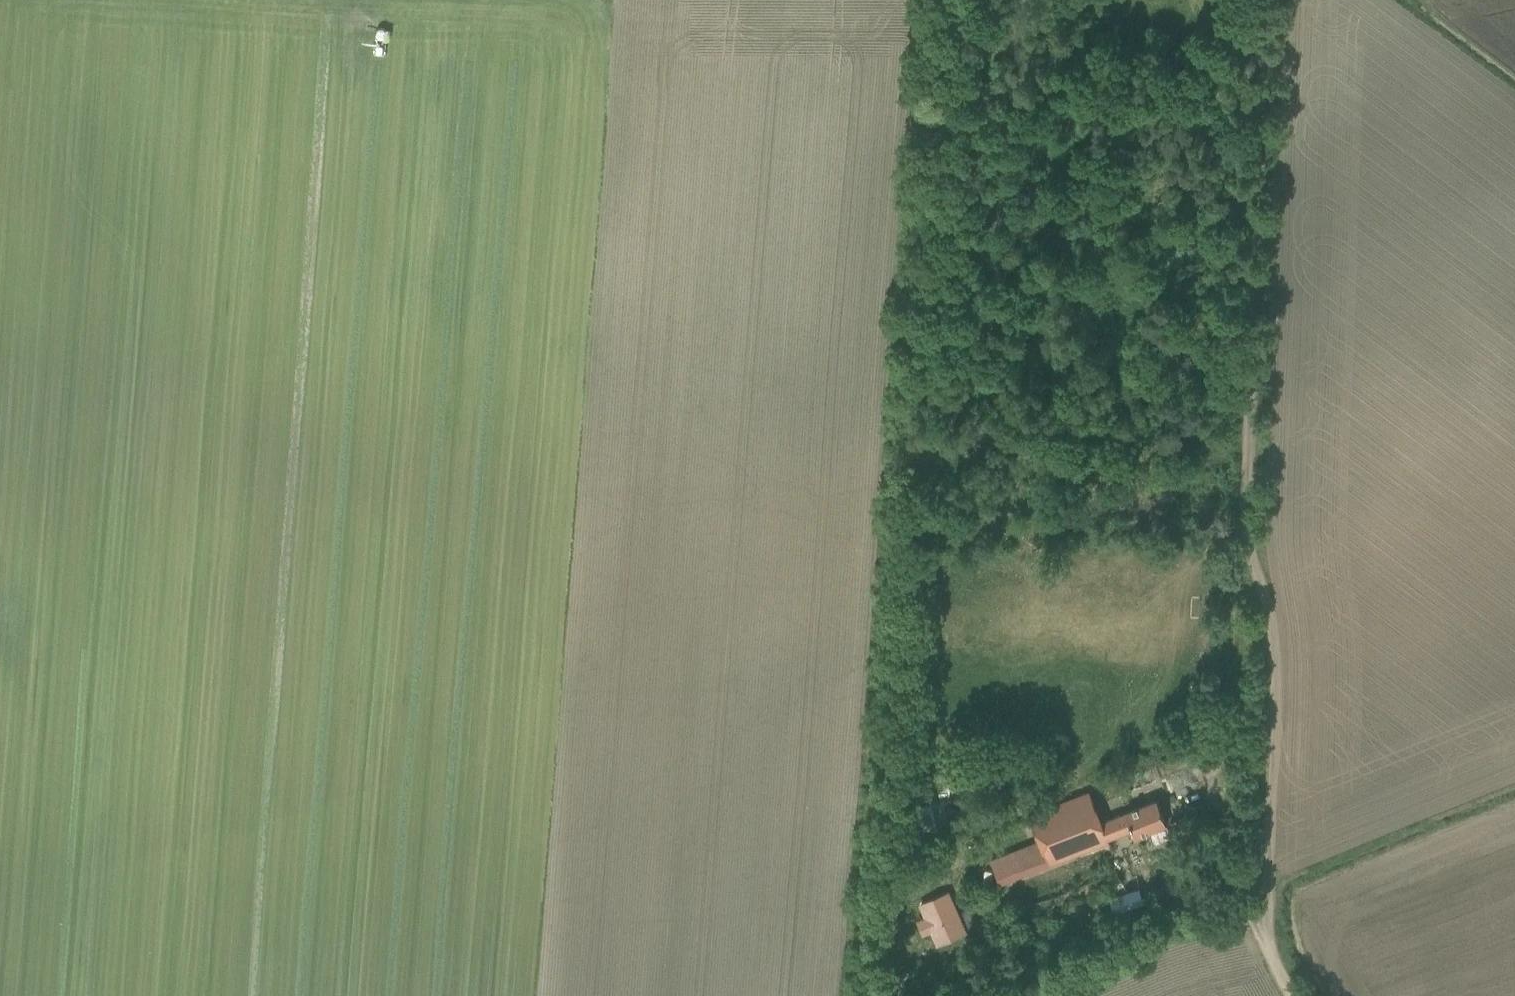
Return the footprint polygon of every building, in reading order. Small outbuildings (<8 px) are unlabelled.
[(1049,864),(1108,841),(1107,839),(1131,829),(1134,836),(1166,824),(1156,799),(1124,811),(1125,812),(1100,822),(1089,792),(1030,815),(1049,864)] [(1108,848),(1121,879),(1138,872),(1125,841),(1108,848)] [(1023,847),(987,860),(999,884),(1034,870),(1023,847)] [(964,931),(947,893),(921,905),(926,918),(931,929),(937,942),(964,931)]
